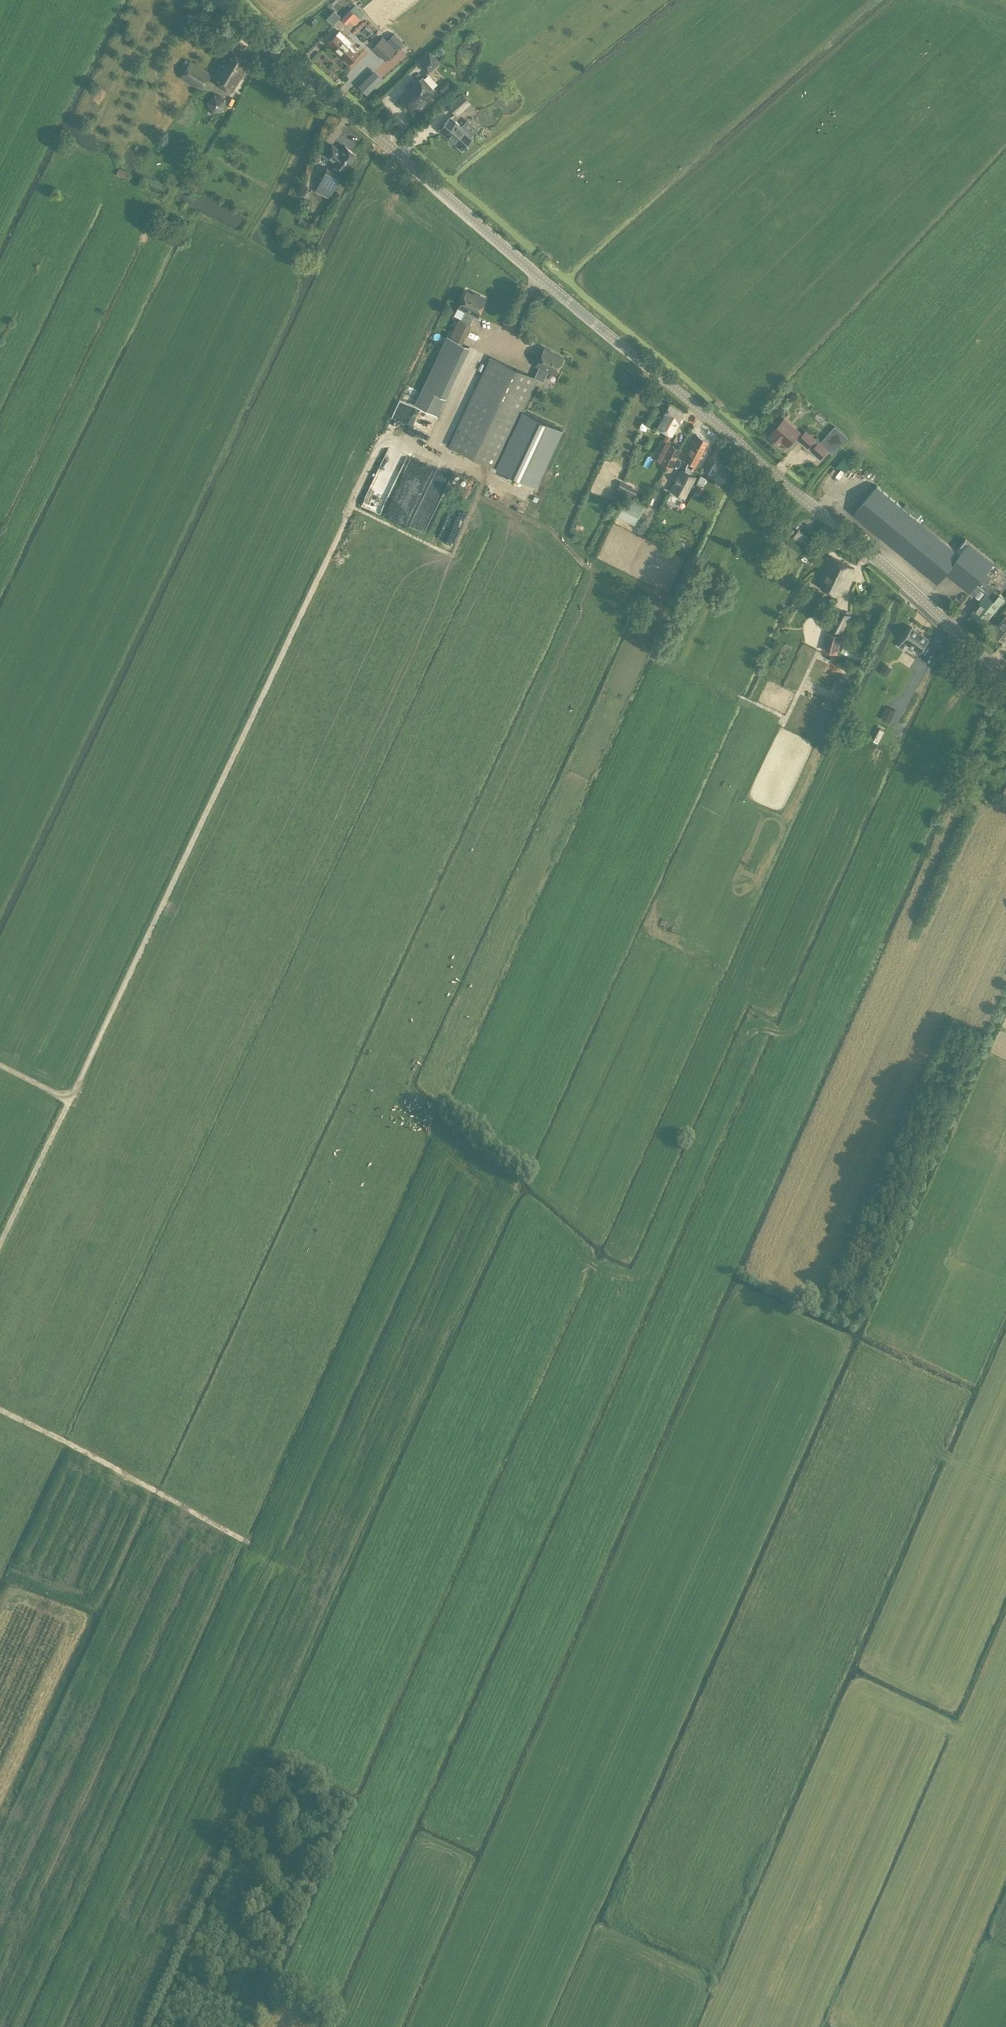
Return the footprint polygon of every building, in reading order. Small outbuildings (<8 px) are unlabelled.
[(361,16),(365,13),(356,3),(352,7),(361,16)] [(334,10),(327,18),(333,23),(340,16),(334,10)] [(350,10),(342,18),(347,23),(350,20),(355,24),(360,19),(350,10)] [(355,57),(352,54),(355,50),(358,47),(340,30),(328,43),(343,57),(349,63),(355,57)] [(383,36),(372,47),(386,60),(403,42),(394,33),(387,40),(383,36)] [(232,90),(250,60),(229,49),(214,75),(212,74),(212,75),(190,61),(181,77),(203,89),(209,78),(212,79),(232,90)] [(438,62),(429,52),(419,61),(428,71),(438,62)] [(359,84),(367,93),(384,77),(375,68),(359,84)] [(433,88),(423,76),(400,97),(410,109),(433,88)] [(233,107),(239,93),(233,90),(227,104),(233,107)] [(213,92),(207,105),(221,113),(228,100),(213,92)] [(468,101),(461,93),(449,104),(456,112),(468,101)] [(461,149),(472,136),(450,117),(438,130),(461,149)] [(325,153),(333,160),(332,161),(344,171),(356,155),(345,146),(340,151),(332,144),(325,153)] [(116,174),(125,179),(128,172),(118,168),(116,174)] [(333,173),(332,174),(325,170),(316,190),(330,197),(340,176),(333,173)] [(466,310),(456,331),(466,336),(471,325),(470,324),(475,314),(478,316),(486,298),(478,295),(477,296),(466,291),(459,307),(466,310)] [(445,397),(469,346),(447,336),(423,387),(445,397)] [(534,377),(537,378),(543,381),(548,370),(555,374),(563,358),(551,352),(552,351),(544,348),(537,363),(540,365),(534,377)] [(449,445),(496,467),(536,485),(562,429),(522,410),(537,378),(534,377),(491,356),(449,445)] [(679,422),(684,414),(670,405),(664,413),(665,413),(658,427),(667,432),(663,440),(662,440),(653,458),(671,466),(680,448),(667,442),(671,434),(678,421),(679,422)] [(798,440),(799,439),(798,439),(803,434),(785,418),(773,432),(774,431),(775,431),(770,437),(779,445),(783,440),(788,445),(793,439),(794,440),(796,441),(798,440)] [(820,458),(828,449),(806,430),(803,434),(798,439),(799,439),(807,447),(808,447),(811,450),(820,458)] [(704,448),(704,449),(707,451),(710,444),(707,443),(708,440),(697,434),(692,442),(704,448)] [(704,448),(692,442),(684,458),(691,462),(689,466),(693,469),(704,449),(704,448)] [(828,474),(844,489),(861,470),(845,456),(828,474)] [(720,486),(730,468),(715,460),(708,475),(716,479),(714,483),(720,486)] [(402,465),(384,516),(409,525),(428,474),(402,465)] [(684,497),(695,476),(682,469),(671,490),(684,497)] [(697,485),(695,490),(702,493),(704,488),(702,487),(706,478),(701,475),(696,484),(698,484),(697,485)] [(636,491),(625,485),(626,483),(621,480),(617,488),(634,496),(636,491)] [(877,485),(854,512),(937,581),(946,571),(975,596),(992,576),(985,571),(994,561),(966,538),(956,550),(877,485)] [(382,509),(382,502),(378,502),(379,496),(368,494),(366,507),(382,509)] [(504,494),(501,501),(524,512),(527,505),(504,494)] [(635,524),(645,504),(626,495),(617,515),(635,524)] [(917,517),(920,514),(913,508),(913,509),(910,512),(917,517)] [(797,532),(793,529),(790,533),(794,536),(793,536),(802,543),(803,541),(807,545),(811,540),(807,537),(799,530),(797,532)] [(841,596),(855,568),(832,556),(818,584),(841,596)] [(1000,593),(1001,592),(1000,592),(999,593),(991,586),(992,585),(985,593),(987,595),(972,613),(985,623),(1005,598),(1000,593)] [(652,603),(654,597),(646,593),(643,599),(645,600),(640,611),(646,614),(651,603),(652,603)] [(842,632),(851,615),(840,609),(831,627),(842,632)] [(994,631),(1005,640),(1005,617),(994,631)] [(903,648),(907,642),(921,651),(925,645),(926,646),(930,641),(928,640),(930,638),(912,626),(903,640),(899,645),(903,648)] [(830,633),(825,651),(836,654),(841,636),(830,633)] [(844,644),(841,651),(856,658),(859,652),(844,644)] [(887,676),(891,668),(885,664),(881,672),(887,676)] [(849,687),(853,679),(841,673),(835,687),(842,690),(844,685),(849,687)] [(883,718),(889,722),(895,712),(888,708),(883,718)] [(880,728),(874,740),(878,742),(885,730),(880,728)]
